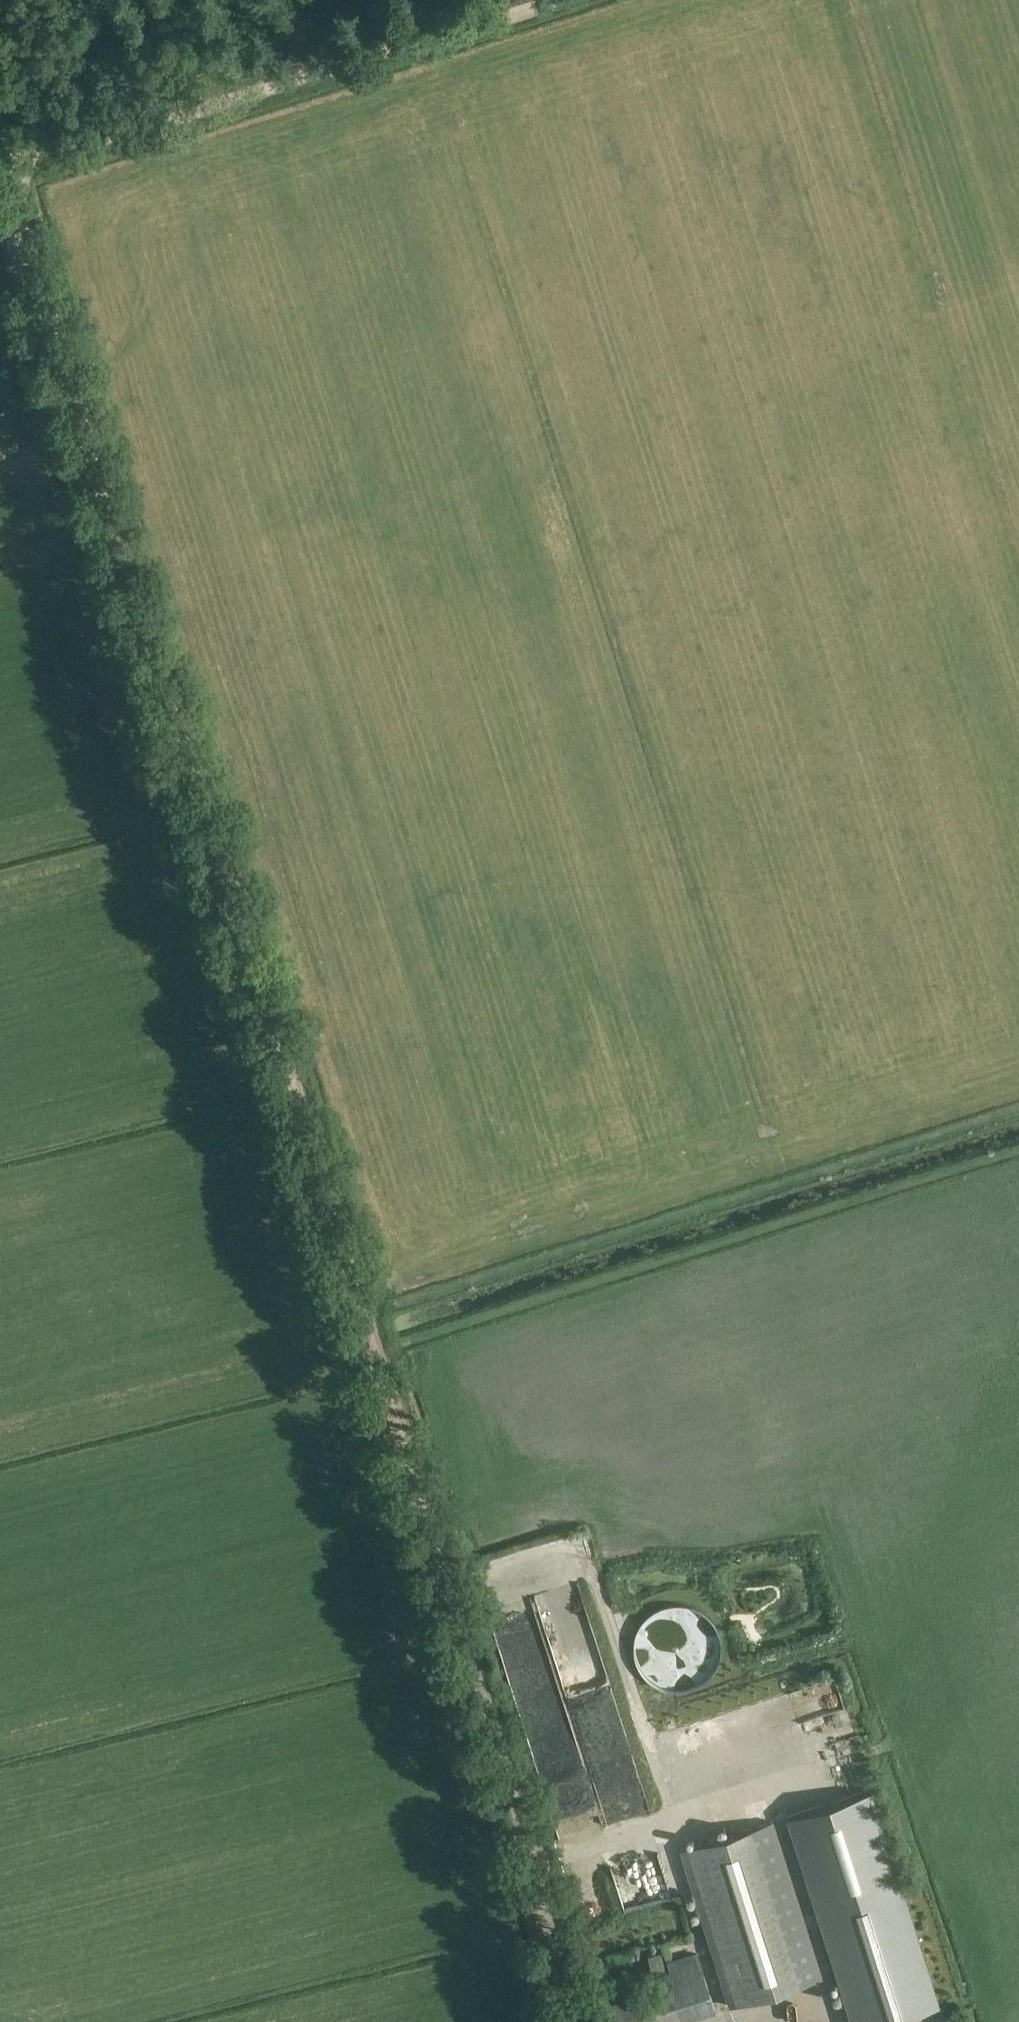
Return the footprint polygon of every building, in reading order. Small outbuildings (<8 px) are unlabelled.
[(562,1532),(474,1554),(486,1600),(528,1589),(564,1731),(582,1726),(585,1739),(613,1733),(562,1532)] [(601,1819),(640,1809),(621,1740),(582,1751),(601,1819)] [(585,1809),(581,1764),(548,1767),(552,1812),(585,1809)] [(800,1983),(750,1827),(679,1850),(729,2006),(800,1983)] [(834,1843),(850,1863),(871,1847),(855,1827),(834,1843)] [(817,1915),(851,2021),(884,2021),(939,2005),(902,1888),(817,1915)] [(696,1952),(665,1962),(672,1980),(609,2001),(616,2021),(681,2021),(715,2011),(696,1952)]
